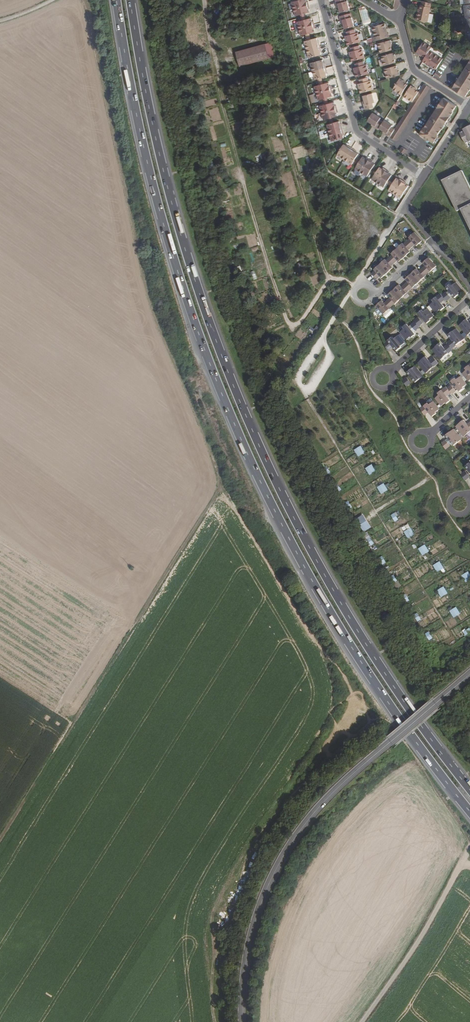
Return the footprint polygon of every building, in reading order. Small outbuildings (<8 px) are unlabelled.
[(292,2),(293,9),(309,5),(308,2),(307,2),(306,0),(300,0),(297,1),(292,2)] [(336,4),(338,4),(339,8),(341,13),(350,10),(347,1),(345,2),(345,0),(335,0),(336,4)] [(416,20),(428,23),(432,3),(422,1),(421,5),(420,5),(419,9),(419,12),(418,12),(416,20)] [(309,5),(293,9),(295,16),(304,14),(310,12),(309,9),(310,9),(309,5)] [(348,14),(340,16),(341,21),(343,20),(344,24),(345,29),(354,26),(352,17),(349,18),(348,14)] [(302,21),(297,22),(299,29),(314,25),(313,21),(312,22),(311,18),(306,20),(302,21)] [(373,42),(389,37),(388,33),(386,34),(385,28),(386,28),(385,23),(372,27),(375,37),(372,38),(373,42)] [(314,25),(299,29),(301,36),(306,35),(309,34),(315,32),(314,29),(315,28),(314,25)] [(348,41),(346,42),(348,45),(361,42),(358,33),(356,33),(355,30),(346,32),(347,36),(346,36),(347,39),(348,41)] [(307,41),(304,41),(307,50),(320,46),(319,43),(318,43),(317,41),(317,38),(311,39),(307,41)] [(391,40),(378,44),(380,53),(392,50),(391,47),(391,45),(392,44),(391,40)] [(423,42),(416,53),(420,55),(420,54),(422,56),(425,57),(430,51),(432,47),(423,42)] [(269,58),(265,44),(236,52),(240,66),(269,58)] [(321,50),(320,46),(307,50),(309,58),(312,57),(321,55),(320,52),(320,50),(321,50)] [(352,57),(351,58),(352,61),(365,58),(362,49),(360,49),(359,46),(351,48),(352,51),(351,52),(351,55),(352,57)] [(423,61),(428,64),(427,65),(431,67),(431,66),(433,67),(436,69),(443,59),(430,51),(425,57),(423,61)] [(394,53),(381,56),(384,66),(396,63),(395,59),(394,57),(395,57),(394,53)] [(313,62),(310,63),(312,72),(326,68),(325,64),(324,65),(323,63),(323,60),(313,62)] [(356,73),(355,73),(356,77),(369,74),(367,65),(365,65),(364,62),(355,64),(356,67),(355,68),(356,71),(356,73)] [(453,89),(465,97),(469,91),(469,62),(453,89)] [(399,65),(384,69),(387,79),(400,75),(399,72),(399,70),(400,69),(399,65)] [(327,71),(326,68),(312,72),(315,80),(322,78),(327,77),(326,74),(326,72),(327,71)] [(361,89),(359,89),(360,93),(374,90),(371,80),(369,81),(368,77),(359,80),(360,83),(359,84),(360,87),(361,89)] [(400,78),(393,90),(401,95),(408,85),(405,83),(403,82),(404,81),(400,78)] [(319,85),(314,86),(316,93),(332,89),(331,86),(330,86),(329,83),(323,84),(319,85)] [(411,85),(404,97),(412,102),(419,92),(416,90),(414,89),(415,88),(411,85)] [(332,89),(316,93),(318,100),(323,99),(327,98),(332,97),(332,93),(333,93),(332,89)] [(372,93),(363,96),(364,101),(365,105),(364,105),(365,110),(374,107),(372,103),(375,103),(372,93)] [(431,117),(420,135),(433,143),(438,136),(437,135),(441,129),(442,130),(445,125),(444,125),(447,120),(448,121),(453,112),(457,106),(444,98),(433,115),(435,117),(434,119),(431,117)] [(325,105),(320,106),(322,113),(337,109),(336,105),(335,106),(334,102),(328,104),(325,105)] [(337,109),(322,113),(324,120),(332,118),(338,116),(337,113),(338,112),(337,109)] [(373,113),(368,121),(372,124),(375,126),(374,127),(378,130),(379,128),(383,122),(379,120),(381,118),(373,113)] [(383,122),(379,128),(384,131),(387,133),(386,135),(390,137),(395,130),(391,127),(392,125),(384,120),(383,122)] [(330,124),(327,125),(329,133),(343,129),(342,126),(341,126),(340,124),(339,121),(334,123),(330,124)] [(463,130),(464,131),(460,133),(466,144),(469,142),(469,143),(469,126),(463,130)] [(344,133),(343,129),(329,133),(332,142),(344,138),(343,135),(343,133),(344,133)] [(344,144),(337,155),(344,160),(352,148),(349,146),(348,147),(346,146),(344,144)] [(355,150),(352,148),(344,160),(352,164),(353,162),(355,159),(359,154),(356,152),(354,151),(355,150)] [(358,165),(355,169),(361,173),(370,159),(366,157),(366,158),(363,156),(360,161),(358,165)] [(370,159),(361,173),(367,177),(370,172),(372,169),(375,164),(372,162),(373,161),(370,159)] [(376,172),(372,180),(378,184),(386,170),(383,168),(383,169),(380,167),(376,172)] [(386,170),(378,184),(384,187),(387,183),(389,180),(392,175),(389,173),(389,172),(386,170)] [(462,171),(442,180),(457,212),(461,210),(469,227),(469,186),(462,171)] [(393,183),(388,190),(394,194),(403,181),(400,179),(399,180),(396,178),(393,183)] [(403,181),(394,194),(401,198),(409,186),(405,184),(406,183),(403,181)] [(410,239),(407,242),(412,247),(415,244),(417,246),(422,241),(415,233),(409,238),(410,239)] [(403,243),(397,249),(405,257),(411,252),(409,250),(412,247),(407,242),(404,244),(403,243)] [(392,255),(389,258),(394,263),(397,260),(399,262),(405,257),(397,249),(391,254),(392,255)] [(385,260),(380,265),(387,273),(393,268),(391,266),(394,263),(389,258),(386,261),(385,260)] [(425,266),(422,269),(427,274),(430,271),(431,272),(436,266),(429,258),(423,263),(425,266)] [(387,273),(380,265),(374,270),(375,271),(372,274),(377,280),(380,277),(382,278),(387,273)] [(417,269),(411,274),(419,283),(424,277),(427,274),(422,269),(419,271),(417,269)] [(407,282),(404,285),(409,290),(413,288),(419,283),(411,274),(405,279),(407,282)] [(463,290),(456,282),(452,286),(451,285),(447,289),(449,291),(452,295),(455,298),(459,295),(458,294),(463,290)] [(399,285),(393,290),(401,299),(407,294),(406,293),(409,290),(404,285),(401,288),(399,285)] [(390,298),(387,301),(392,307),(395,304),(401,299),(393,290),(388,296),(390,298)] [(445,300),(447,301),(451,298),(450,297),(447,293),(446,292),(442,295),(445,300)] [(442,295),(440,294),(436,297),(437,299),(429,305),(436,313),(440,310),(441,311),(445,308),(441,303),(445,300),(442,295)] [(381,301),(376,306),(383,315),(389,310),(389,309),(392,307),(387,301),(384,304),(381,301)] [(430,320),(434,316),(428,308),(423,312),(423,311),(420,313),(427,323),(431,321),(430,320)] [(415,322),(419,327),(423,323),(418,317),(414,321),(415,322)] [(458,326),(464,333),(467,336),(469,333),(469,323),(467,319),(458,326)] [(420,328),(415,322),(411,325),(411,326),(415,331),(420,328)] [(404,329),(400,332),(406,340),(410,337),(411,338),(414,335),(412,333),(408,328),(406,326),(403,328),(404,329)] [(448,344),(453,351),(466,340),(464,339),(461,335),(456,329),(448,335),(452,340),(447,343),(448,344)] [(384,344),(388,351),(393,346),(397,351),(401,347),(400,346),(404,342),(397,335),(390,342),(388,340),(384,344)] [(453,351),(448,344),(444,348),(440,343),(432,350),(442,362),(454,352),(453,351)] [(439,364),(434,357),(429,361),(426,357),(418,363),(427,375),(440,365),(439,364)] [(424,376),(415,366),(407,373),(416,383),(424,376)] [(463,388),(467,384),(461,376),(456,380),(455,378),(451,382),(460,392),(464,389),(463,388)] [(406,377),(403,381),(407,387),(411,383),(406,377)] [(451,393),(452,394),(456,391),(451,386),(448,389),(451,393)] [(447,389),(446,387),(442,390),(443,392),(435,399),(441,406),(445,403),(446,404),(450,401),(446,396),(451,393),(447,389)] [(436,413),(440,409),(433,402),(429,405),(428,403),(424,407),(429,412),(432,417),(436,414),(436,413)] [(429,412),(424,407),(420,409),(424,416),(429,412)] [(467,425),(464,420),(456,427),(465,439),(469,435),(469,422),(467,425)] [(462,440),(454,429),(446,436),(448,439),(452,443),(454,446),(462,440)] [(446,440),(441,443),(443,446),(445,449),(450,446),(449,445),(446,440)] [(360,446),(354,450),(358,456),(364,452),(360,446)] [(372,464),(365,468),(369,475),(376,471),(372,464)] [(465,471),(461,475),(465,481),(469,477),(465,471)] [(384,484),(377,488),(381,495),(388,490),(384,484)] [(363,516),(355,520),(363,533),(370,529),(363,516)] [(410,528),(404,532),(408,539),(415,535),(410,528)] [(429,552),(425,545),(418,550),(422,556),(429,552)] [(440,562),(433,566),(437,573),(444,569),(440,562)] [(462,577),(466,584),(469,581),(469,575),(469,573),(462,577)] [(448,595),(444,588),(437,592),(441,599),(448,595)] [(460,615),(456,608),(449,612),(454,619),(460,615)]
